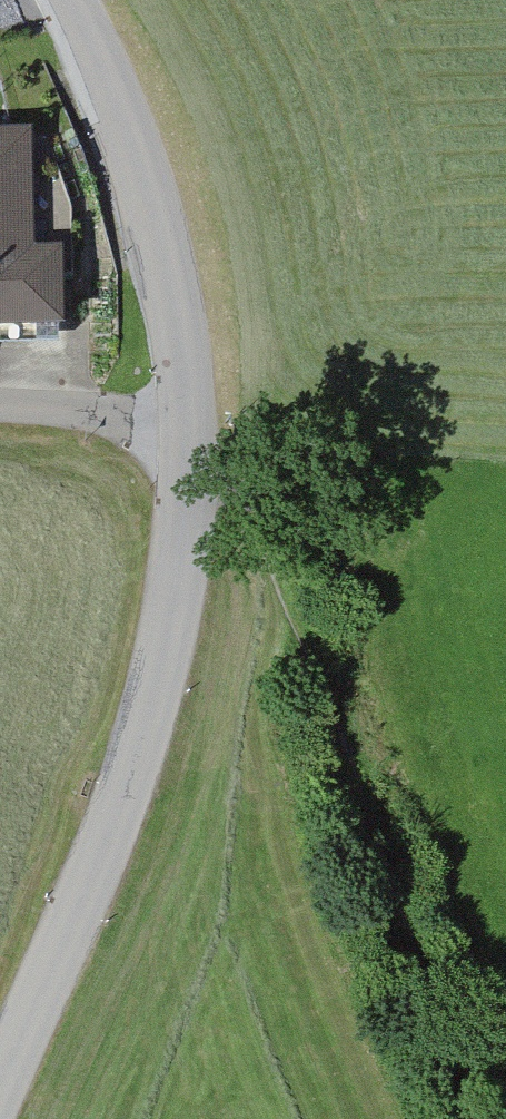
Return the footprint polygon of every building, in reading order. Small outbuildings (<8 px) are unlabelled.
[(73,336),(70,261),(45,261),(41,145),(0,145),(0,336),(73,336)]
